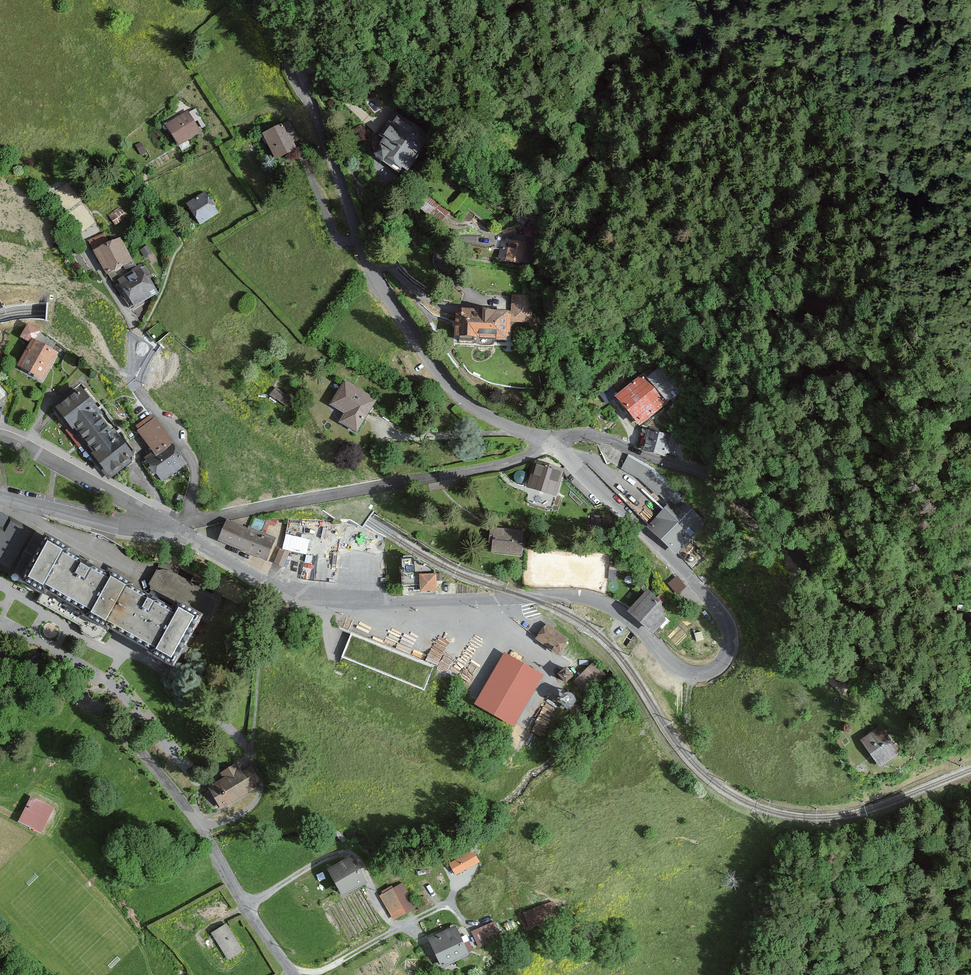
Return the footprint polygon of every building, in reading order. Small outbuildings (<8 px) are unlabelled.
[(189,108),(166,124),(180,146),(204,130),(189,108)] [(430,136),(398,117),(378,152),(410,171),(430,136)] [(288,121),(264,133),(277,160),(301,147),(288,121)] [(206,193),(186,207),(198,225),(219,211),(206,193)] [(120,208),(109,216),(116,225),(127,217),(120,208)] [(94,248),(109,240),(105,231),(89,240),(94,248)] [(525,243),(504,238),(499,258),(521,262),(525,243)] [(119,239),(96,252),(108,274),(131,261),(119,239)] [(140,269),(119,284),(134,307),(156,293),(140,269)] [(511,312),(462,310),(458,314),(456,338),(510,341),(511,321),(532,322),(533,295),(512,294),(511,312)] [(56,353),(32,340),(19,363),(43,376),(56,353)] [(655,360),(611,394),(637,426),(680,392),(655,360)] [(378,397),(345,378),(329,406),(343,414),(339,422),(358,432),(378,397)] [(288,397),(277,388),(270,396),(282,405),(288,397)] [(81,389),(55,409),(110,480),(136,460),(81,389)] [(137,433),(155,456),(172,443),(154,420),(137,433)] [(676,436),(646,428),(641,450),(664,456),(664,453),(671,454),(676,436)] [(186,465),(172,447),(148,465),(162,483),(186,465)] [(654,470),(628,455),(620,468),(664,508),(647,528),(681,557),(707,523),(654,470)] [(563,469),(535,462),(528,489),(556,496),(563,469)] [(1,512),(0,512),(0,567),(21,579),(20,580),(43,593),(38,601),(80,625),(83,633),(93,639),(102,637),(107,628),(173,666),(202,614),(176,600),(172,608),(132,585),(134,582),(108,568),(106,571),(69,550),(71,547),(46,533),(44,537),(1,512)] [(226,519),(219,538),(268,558),(276,538),(226,519)] [(522,527),(492,526),(491,552),(521,553),(522,527)] [(308,553),(311,538),(285,532),(282,548),(308,553)] [(277,563),(285,564),(287,550),(279,549),(277,563)] [(414,556),(401,556),(403,586),(416,585),(414,556)] [(437,572),(420,574),(422,591),(439,590),(437,572)] [(675,575),(668,583),(676,590),(684,582),(675,575)] [(668,614),(647,591),(629,607),(650,630),(668,614)] [(569,642),(547,625),(535,641),(557,658),(569,642)] [(428,659),(438,664),(454,633),(444,628),(428,659)] [(544,677),(504,655),(474,707),(514,730),(544,677)] [(594,663),(573,682),(586,695),(606,676),(594,663)] [(832,664),(823,673),(838,688),(847,680),(832,664)] [(573,679),(565,670),(557,677),(565,686),(573,679)] [(880,728),(864,741),(884,766),(900,753),(880,728)] [(223,780),(208,790),(221,811),(253,791),(251,788),(260,782),(251,767),(242,773),(236,764),(219,775),(223,780)] [(53,807),(31,797),(18,823),(40,834),(53,807)] [(472,850),(448,864),(456,877),(480,863),(472,850)] [(352,859),(327,873),(342,901),(368,886),(352,859)] [(403,883),(380,897),(394,921),(417,909),(403,883)] [(553,899),(519,916),(526,929),(559,912),(553,899)] [(495,921),(471,931),(477,945),(501,935),(495,921)] [(228,923),(210,936),(227,961),(245,948),(228,923)] [(458,926),(430,938),(442,968),(471,957),(458,926)]
